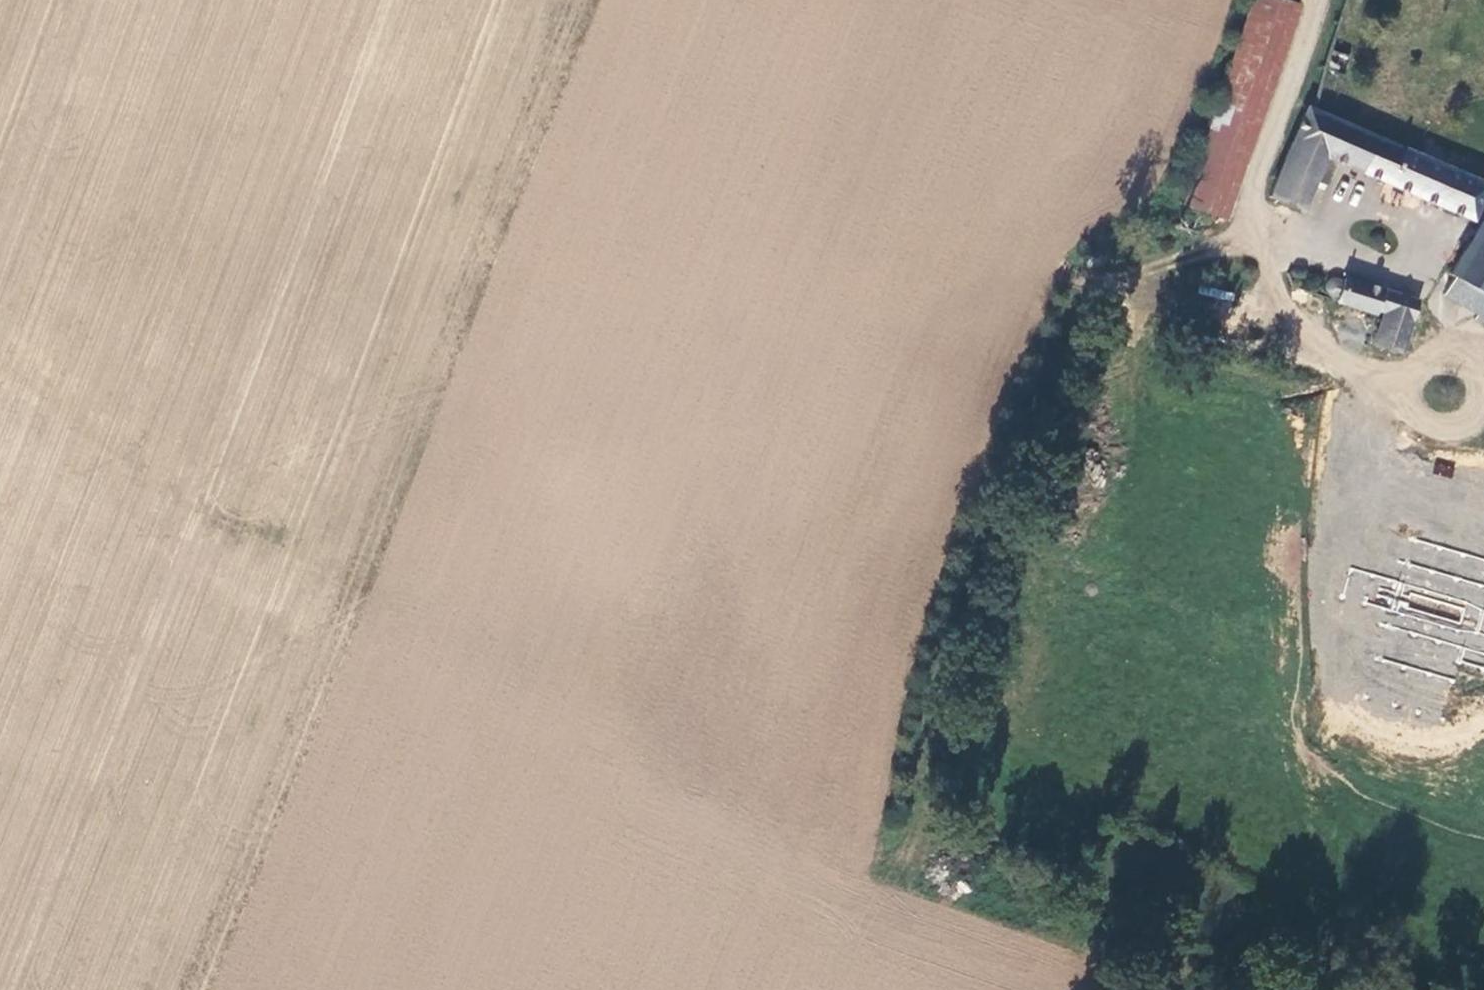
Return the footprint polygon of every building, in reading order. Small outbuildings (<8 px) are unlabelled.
[(1295,0),(1246,0),(1175,197),(1219,219),(1297,1),(1295,0)] [(1309,99),(1271,194),(1302,208),(1317,175),(1332,181),(1341,158),(1472,212),(1483,188),(1483,172),(1452,156),(1460,140),(1424,126),(1415,142),(1309,99)] [(1456,270),(1463,273),(1456,290),(1483,301),(1483,209),(1456,270)] [(1390,310),(1384,341),(1413,347),(1427,294),(1348,273),(1345,280),(1327,276),(1321,281),(1321,290),(1390,310)]
